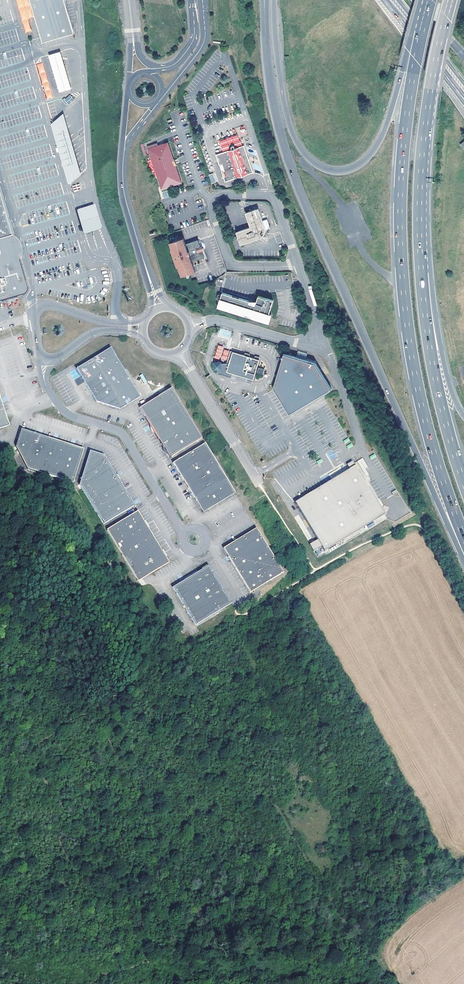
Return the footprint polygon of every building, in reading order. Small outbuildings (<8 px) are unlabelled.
[(40,41),(72,32),(63,0),(28,0),(40,41)] [(0,13),(0,26),(11,23),(7,11),(0,13)] [(0,34),(0,47),(17,43),(13,30),(0,34)] [(0,54),(0,68),(21,62),(18,49),(0,54)] [(61,52),(48,55),(58,93),(70,90),(61,52)] [(43,62),(36,64),(46,100),(53,98),(43,62)] [(0,75),(0,89),(29,81),(25,68),(0,75)] [(0,96),(0,110),(34,100),(31,87),(0,96)] [(70,95),(62,100),(67,106),(74,100),(70,95)] [(32,108),(0,117),(4,130),(36,120),(32,108)] [(52,125),(69,186),(80,176),(63,115),(52,125)] [(0,138),(0,140),(3,151),(18,146),(32,142),(28,130),(0,138)] [(161,144),(149,148),(161,186),(164,186),(165,188),(183,182),(175,162),(169,141),(161,144)] [(222,173),(226,181),(254,172),(249,160),(246,161),(245,158),(249,157),(244,145),(236,148),(232,149),(216,155),(219,166),(222,164),(225,172),(222,173)] [(33,148),(5,156),(8,169),(37,161),(33,148)] [(49,164),(10,176),(14,189),(53,177),(49,164)] [(2,213),(6,216),(9,226),(8,232),(12,235),(15,229),(10,214),(7,212),(4,209),(0,195),(0,206),(2,213)] [(61,203),(27,213),(31,225),(65,216),(61,203)] [(24,296),(27,287),(16,249),(12,235),(8,232),(9,226),(6,216),(2,213),(0,206),(0,303),(24,296)] [(76,212),(82,234),(83,234),(84,234),(96,231),(99,230),(100,229),(100,228),(93,206),(88,207),(77,210),(76,211),(76,212)] [(252,228),(238,233),(243,246),(263,239),(267,230),(266,227),(270,226),(269,220),(264,222),(260,210),(247,214),(252,228)] [(67,222),(33,231),(37,244),(63,237),(71,235),(67,222)] [(185,244),(183,238),(169,242),(171,248),(170,249),(176,267),(177,267),(180,276),(189,274),(194,272),(192,266),(191,262),(202,259),(203,257),(201,251),(198,252),(197,248),(200,247),(198,240),(185,244)] [(194,264),(195,271),(204,269),(203,262),(194,264)] [(261,303),(222,292),(218,308),(270,323),(272,315),(274,315),(278,302),(263,297),(261,303)] [(112,349),(78,369),(85,381),(89,388),(94,397),(97,402),(122,409),(141,397),(132,378),(126,368),(112,349)] [(222,360),(215,361),(216,368),(219,368),(219,372),(232,376),(233,373),(253,379),(259,359),(232,351),(229,363),(227,362),(222,362),(222,360)] [(283,361),(274,387),(291,414),(322,394),(330,389),(314,363),(285,355),(283,361)] [(89,388),(85,381),(86,391),(94,397),(89,388)] [(155,397),(140,406),(146,416),(152,425),(155,431),(162,442),(164,445),(168,453),(170,456),(202,437),(172,387),(155,397)] [(0,394),(0,429),(10,425),(0,394)] [(72,483),(83,448),(70,445),(63,442),(53,439),(35,434),(33,433),(20,429),(17,439),(15,446),(26,469),(37,472),(52,476),(72,483)] [(187,479),(190,484),(188,485),(195,497),(197,501),(199,505),(201,508),(203,511),(235,492),(205,442),(174,462),(185,480),(187,479)] [(99,514),(104,523),(135,504),(130,495),(121,481),(119,482),(117,479),(115,476),(117,475),(105,456),(91,451),(81,483),(99,514)] [(316,488),(295,501),(324,549),(384,513),(364,480),(355,465),(352,467),(316,488)] [(139,581),(170,562),(167,556),(165,553),(163,549),(160,545),(149,527),(147,523),(145,521),(139,510),(108,529),(128,563),(139,581)] [(256,526),(231,541),(228,554),(250,590),(282,571),(256,526)] [(196,624),(232,602),(208,563),(195,572),(172,586),(196,624)]
